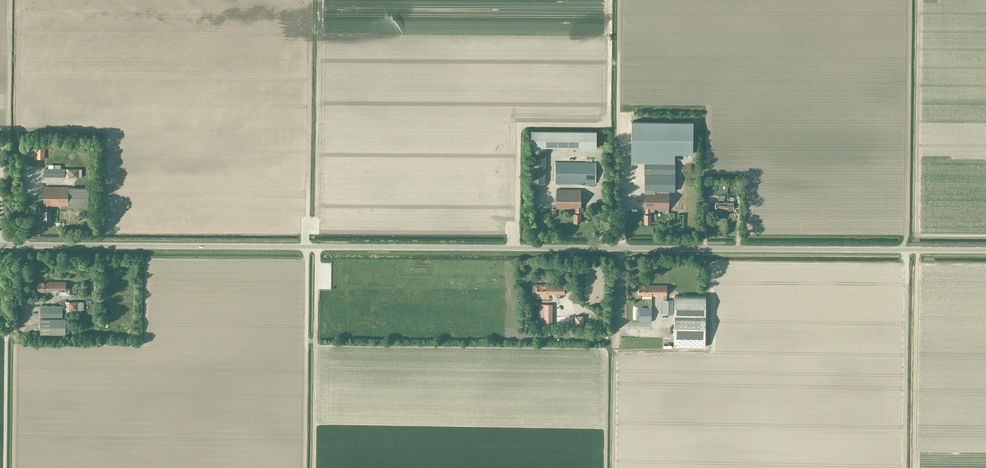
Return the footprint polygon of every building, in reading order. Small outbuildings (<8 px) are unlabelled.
[(692,153),(692,121),(631,121),(631,152),(645,152),(645,161),(650,161),(656,161),(656,152),(674,152),(692,153)] [(531,130),(531,146),(596,147),(596,131),(531,130)] [(44,158),(45,146),(35,146),(34,158),(44,158)] [(531,147),(531,182),(545,183),(545,147),(531,147)] [(555,161),(555,183),(595,183),(596,162),(555,161)] [(675,162),(650,161),(645,161),(644,190),(644,209),(645,209),(645,214),(644,214),(644,223),(650,223),(650,214),(654,214),(654,209),(667,209),(668,190),(674,190),(675,162)] [(81,168),(64,168),(44,168),(44,176),(81,176),(81,168)] [(68,188),(68,187),(44,186),(44,205),(45,205),(45,210),(44,210),(43,219),(50,219),(50,210),(49,210),(49,205),(68,205),(68,204),(69,204),(69,205),(88,205),(88,188),(70,188),(68,188)] [(580,209),(580,208),(580,189),(556,189),(556,208),(575,208),(575,213),(574,213),(573,222),(580,222),(580,213),(583,213),(583,209),(580,209)] [(724,201),(723,198),(724,198),(724,195),(717,195),(717,198),(719,198),(718,201),(715,201),(715,209),(725,209),(725,203),(726,203),(726,201),(724,201)] [(733,209),(733,201),(733,197),(729,197),(729,198),(727,198),(727,201),(726,201),(726,203),(725,203),(725,209),(733,209)] [(66,291),(66,281),(39,281),(39,280),(36,280),(36,279),(36,287),(38,287),(38,291),(66,291)] [(564,284),(536,283),(532,283),(532,293),(551,294),(555,294),(564,294),(564,284)] [(673,314),(673,300),(666,300),(666,295),(666,285),(638,284),(638,294),(663,295),(662,300),(662,314),(673,314)] [(674,296),(674,336),(705,336),(705,296),(674,296)] [(651,321),(651,299),(648,299),(648,307),(641,307),(641,321),(651,321)] [(70,303),(70,315),(77,315),(77,312),(79,312),(79,302),(70,303)] [(550,326),(550,304),(539,304),(539,323),(539,326),(550,326)] [(62,305),(40,305),(40,333),(66,333),(66,318),(62,318),(62,305)] [(584,318),(575,317),(575,326),(584,327),(584,318)]
